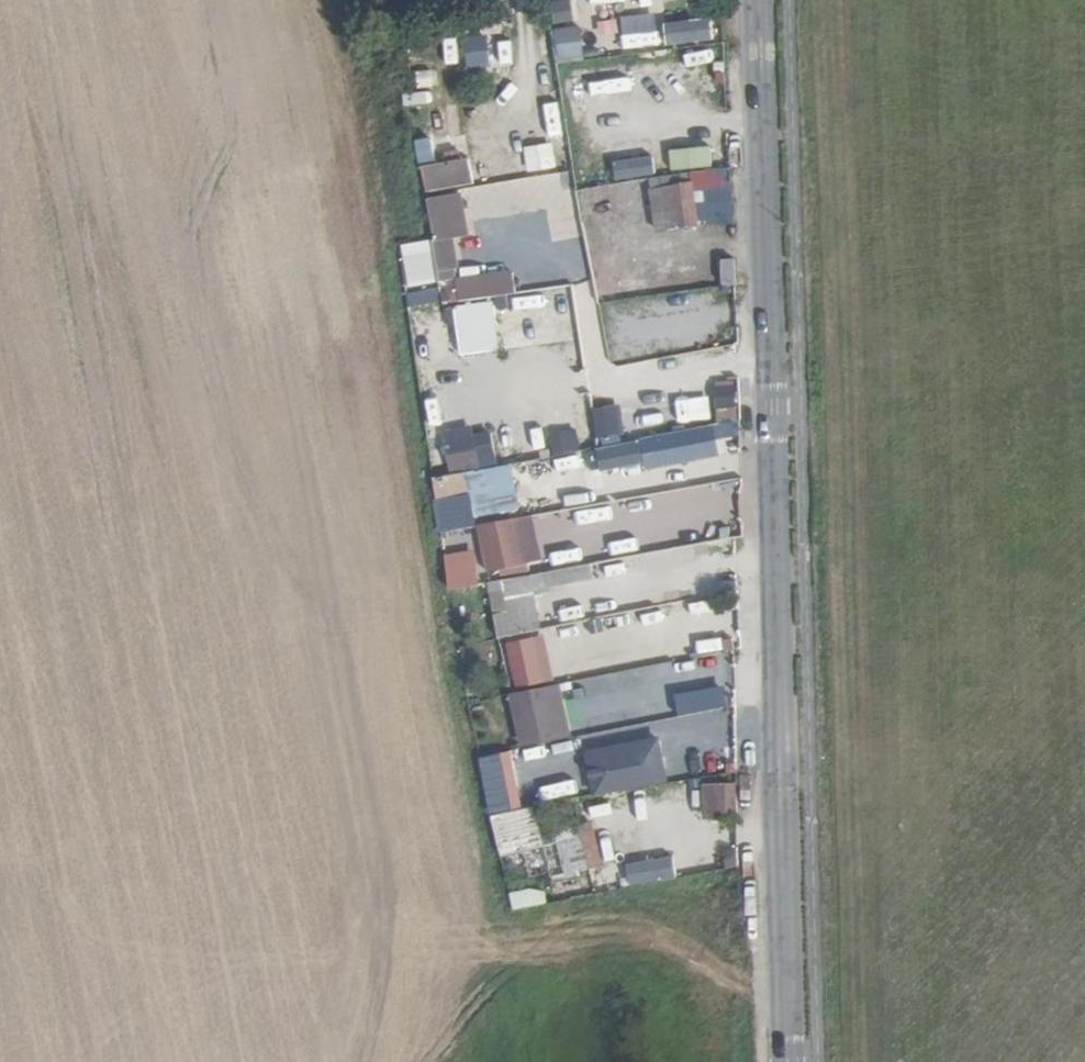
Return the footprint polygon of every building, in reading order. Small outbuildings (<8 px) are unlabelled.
[(400,10),(426,8),(426,0),(400,0),(400,10)] [(628,21),(628,0),(595,0),(596,22),(628,21)] [(674,8),(647,12),(648,26),(676,23),(674,8)] [(585,12),(564,16),(567,44),(590,41),(585,12)] [(643,31),(608,36),(611,51),(646,46),(643,31)] [(469,68),(494,63),(489,34),(464,38),(469,68)] [(446,40),(450,65),(464,63),(460,37),(446,40)] [(611,73),(613,87),(644,82),(642,68),(611,73)] [(436,85),(405,89),(408,112),(423,111),(427,144),(443,143),(436,85)] [(468,118),(497,116),(496,104),(468,105),(468,118)] [(575,129),(586,175),(600,172),(589,126),(575,129)] [(666,147),(668,169),(709,166),(708,145),(666,147)] [(613,179),(652,173),(649,154),(610,160),(613,179)] [(430,192),(478,182),(472,155),(425,165),(430,192)] [(696,223),(691,170),(651,176),(658,227),(696,223)] [(469,248),(436,253),(439,281),(473,277),(469,248)] [(561,328),(575,327),(573,291),(559,292),(561,328)] [(520,296),(506,298),(496,299),(499,315),(508,313),(523,311),(520,296)] [(608,306),(611,319),(637,315),(635,301),(608,306)] [(439,313),(417,316),(419,330),(442,326),(439,313)] [(470,313),(446,316),(452,355),(476,351),(470,313)] [(682,338),(677,316),(653,320),(657,343),(682,338)] [(710,381),(715,421),(738,418),(732,378),(710,381)] [(639,434),(671,425),(667,411),(636,420),(639,434)] [(593,448),(599,477),(725,453),(719,424),(593,448)] [(501,465),(498,426),(446,431),(450,469),(501,465)] [(553,432),(555,454),(581,451),(578,429),(553,432)] [(436,476),(443,521),(524,508),(517,463),(436,476)] [(520,521),(499,525),(502,542),(495,543),(501,567),(527,563),(520,521)] [(478,548),(447,555),(454,590),(485,583),(478,548)] [(592,564),(491,582),(502,638),(545,630),(543,616),(574,610),(569,583),(594,578),(592,564)] [(518,686),(556,678),(546,634),(508,642),(518,686)] [(563,682),(512,695),(526,747),(576,735),(563,682)] [(669,738),(705,726),(700,713),(665,725),(669,738)] [(668,781),(657,724),(609,733),(612,747),(595,750),(603,793),(668,781)] [(523,771),(555,761),(550,748),(519,757),(523,771)] [(698,783),(698,818),(734,817),(733,783),(698,783)] [(502,808),(530,801),(526,788),(499,795),(502,808)] [(658,820),(698,820),(698,790),(658,790),(658,820)] [(495,815),(504,857),(526,852),(532,879),(565,872),(550,803),(495,815)] [(596,823),(566,831),(578,873),(608,864),(596,823)]
